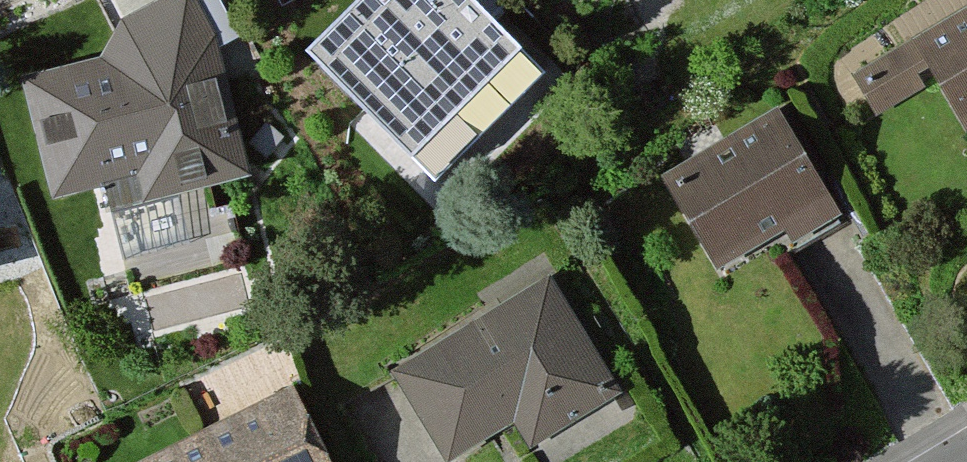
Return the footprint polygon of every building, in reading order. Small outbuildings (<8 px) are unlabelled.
[(375,84),(494,0),(315,0),(375,84)] [(966,140),(966,19),(912,53),(966,140)] [(221,43),(31,83),(64,239),(255,199),(221,43)] [(787,116),(674,187),(739,288),(852,217),(787,116)] [(446,461),(508,461),(629,397),(568,283),(398,373),(446,461)] [(312,397),(152,461),(339,461),(312,397)]
